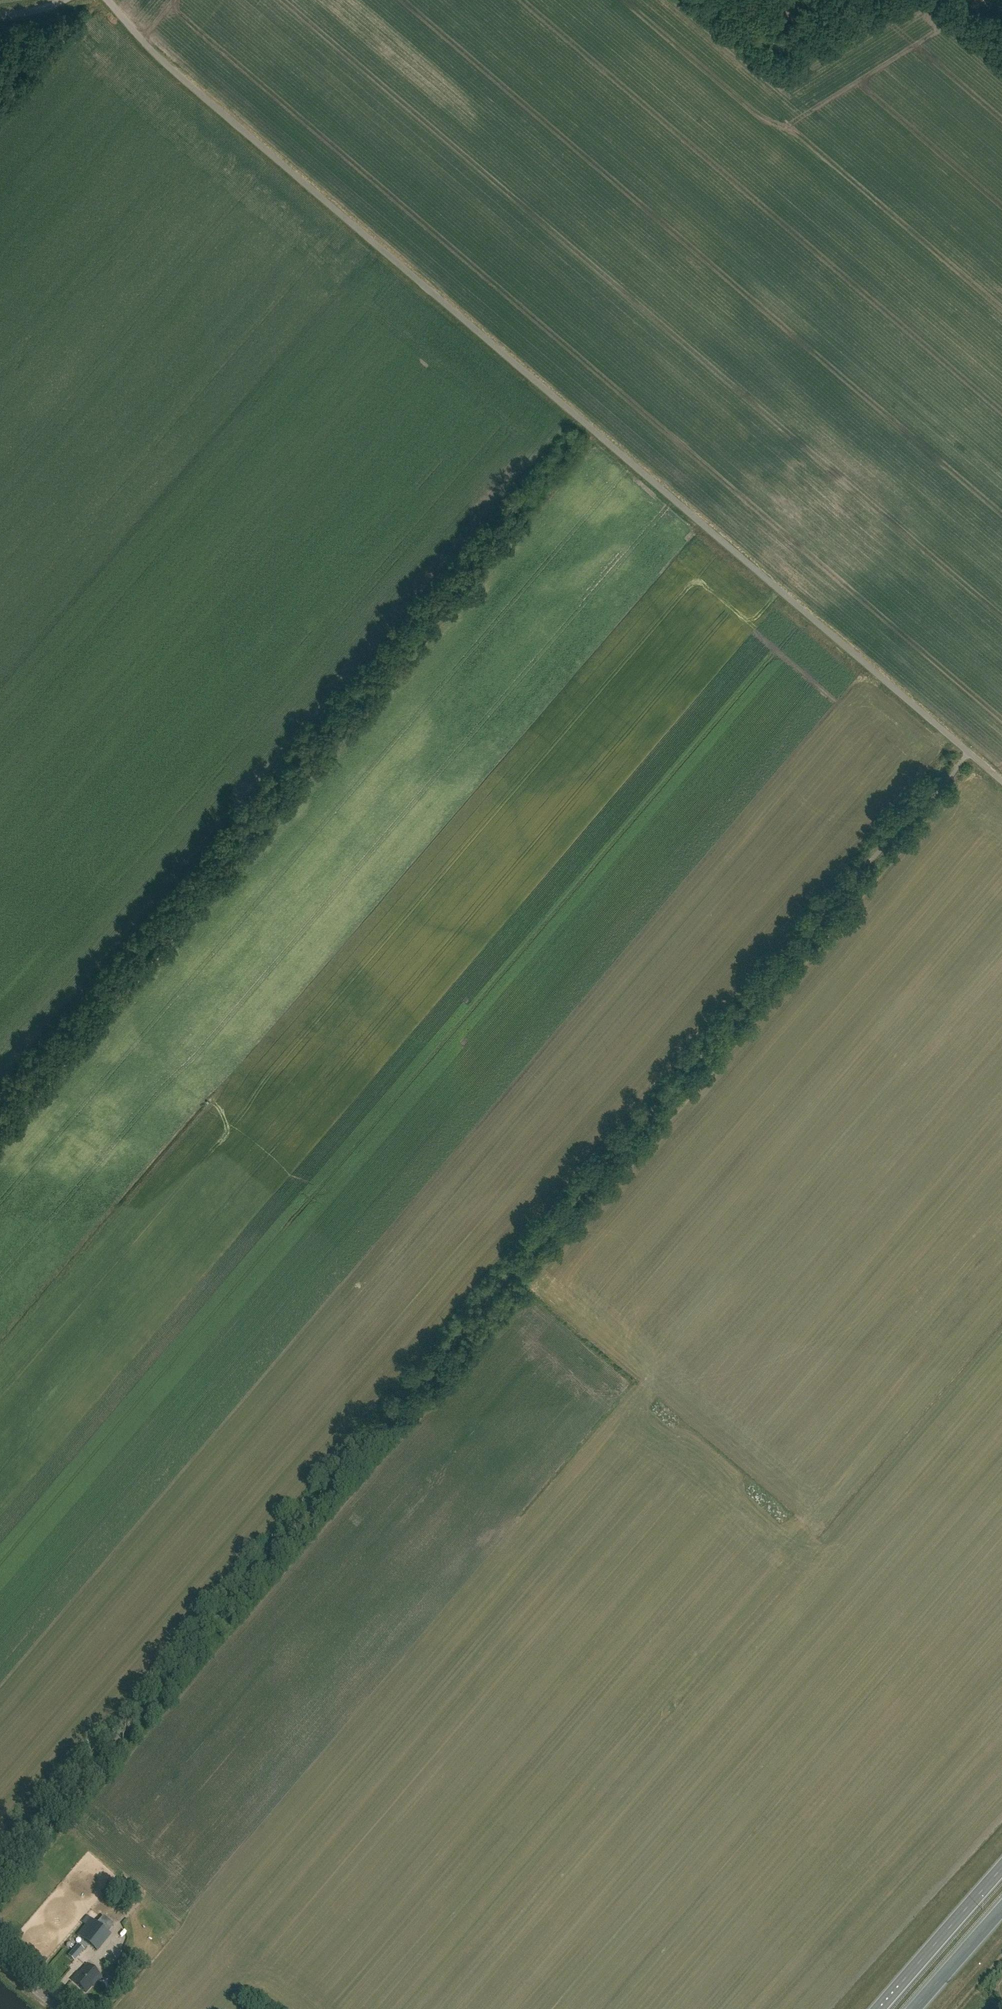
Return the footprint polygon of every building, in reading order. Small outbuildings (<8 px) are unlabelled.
[(112,1935),(91,1918),(76,1934),(97,1952),(112,1935)] [(102,1978),(88,1966),(80,1975),(79,1974),(72,1981),(86,1994),(93,1986),(94,1988),(102,1978)]
